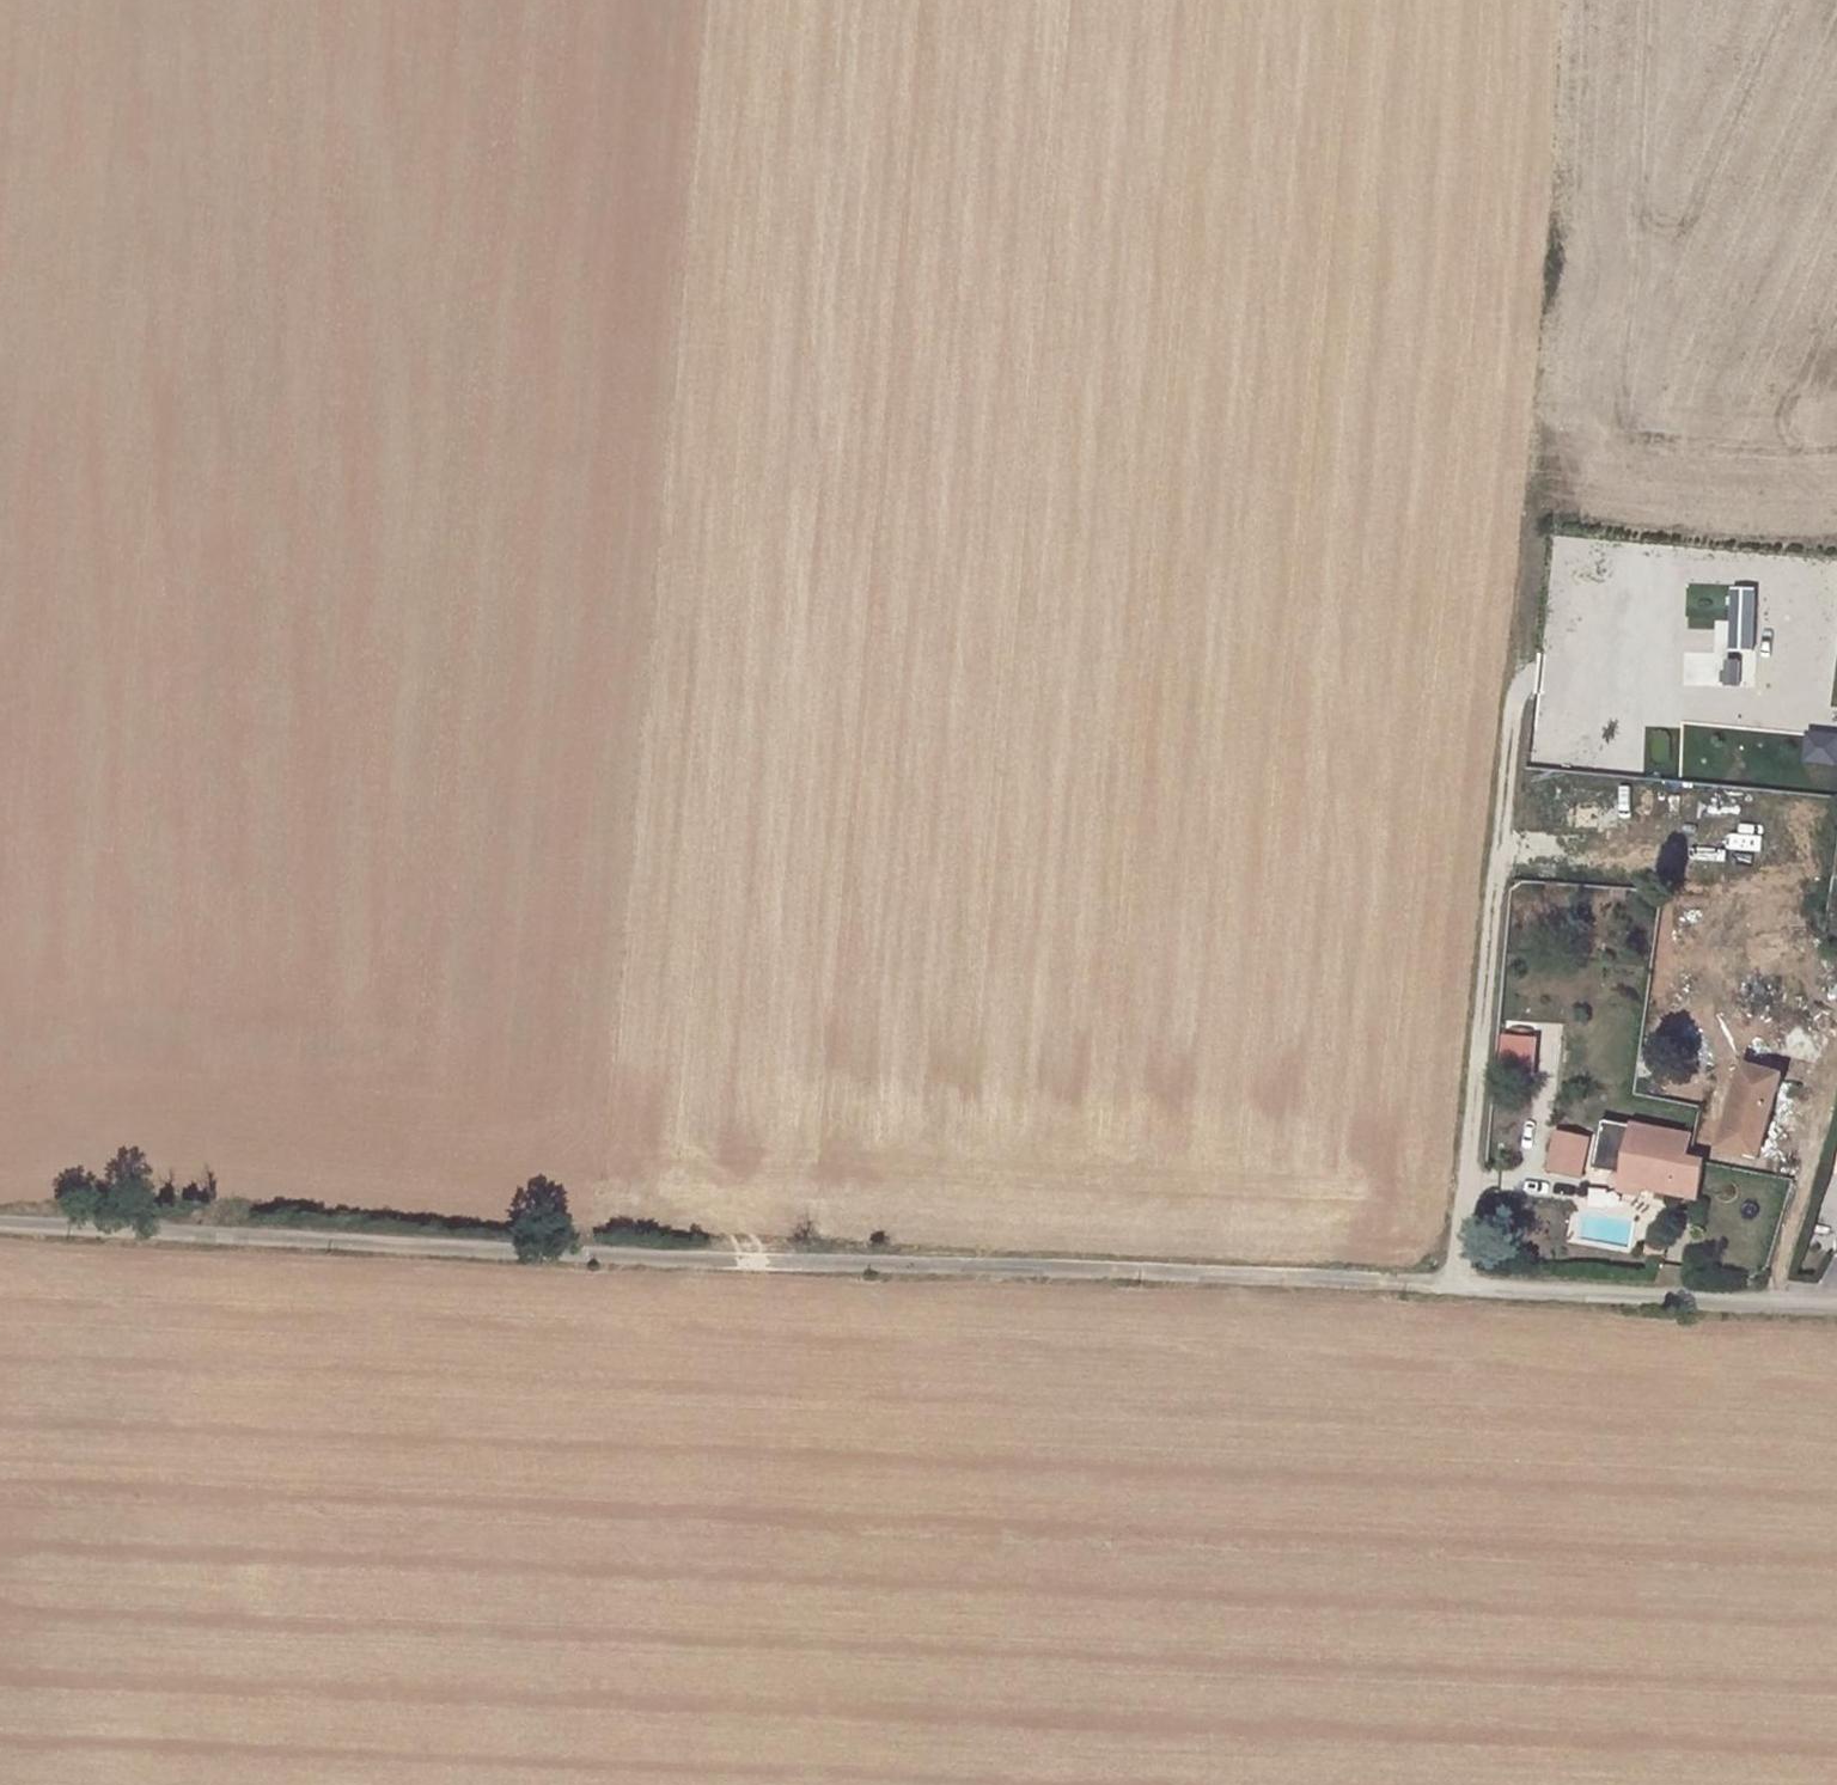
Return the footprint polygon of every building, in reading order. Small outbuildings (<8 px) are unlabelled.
[(1548,763),(1561,763),(1561,732),(1548,732),(1548,763)] [(1748,1064),(1726,1146),(1766,1157),(1773,1131),(1761,1128),(1776,1071),(1748,1064)] [(1628,1187),(1676,1195),(1701,1200),(1710,1163),(1689,1158),(1692,1140),(1608,1126),(1603,1156),(1632,1161),(1628,1187)] [(1547,1165),(1576,1172),(1583,1137),(1554,1132),(1547,1165)]
